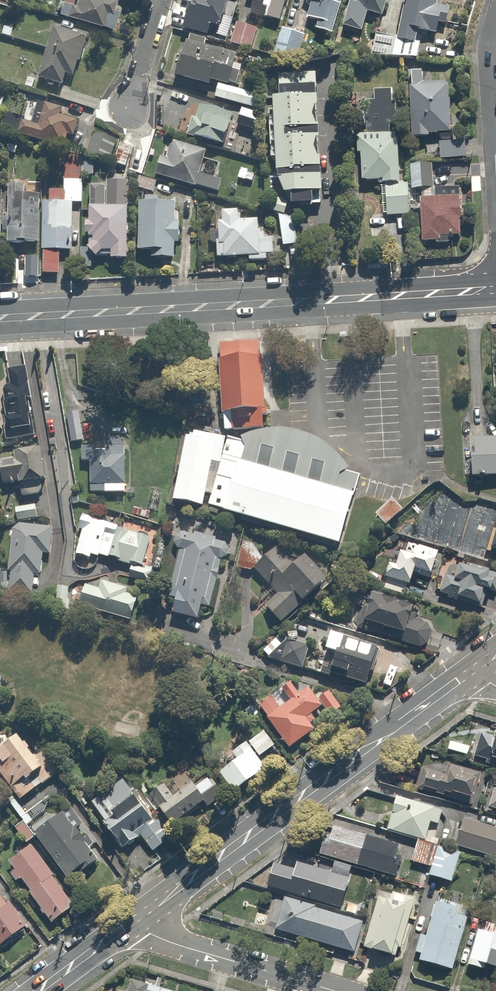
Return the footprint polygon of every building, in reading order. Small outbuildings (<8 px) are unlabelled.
[(64,0),(61,0),(59,14),(86,19),(84,29),(118,36),(124,5),(121,4),(122,0),(78,0),(77,3),(64,0)] [(191,6),(184,32),(212,39),(214,31),(227,35),(236,0),(212,0),(209,11),(191,6)] [(264,4),(262,9),(269,11),(266,21),(282,25),(289,0),(250,0),(264,4)] [(304,1),(312,4),(307,19),(319,23),(316,32),(336,39),(350,0),(305,0),(304,1)] [(345,29),(364,33),(369,14),(385,18),(389,0),(352,0),(345,29)] [(378,33),(373,58),(418,67),(422,44),(419,43),(422,29),(440,33),(442,24),(452,26),(455,9),(442,6),(443,0),(408,0),(400,37),(378,33)] [(231,26),(236,28),(230,47),(253,54),(260,32),(256,30),(261,13),(255,11),(256,6),(239,1),(231,26)] [(87,38),(55,29),(40,79),(65,86),(68,76),(76,78),(87,38)] [(308,38),(284,29),(278,45),(302,54),(308,38)] [(233,52),(188,42),(180,79),(219,88),(217,99),(257,108),(264,79),(232,72),(234,62),(231,61),(233,52)] [(425,79),(425,72),(414,72),(414,139),(430,139),(430,135),(453,135),(453,105),(458,105),(458,93),(453,93),(454,82),(431,82),(431,79),(425,79)] [(293,207),(322,206),(321,194),(323,194),(322,178),(321,178),(321,170),(322,170),(321,159),(320,160),(319,142),(320,142),(320,139),(319,139),(319,130),(320,130),(320,127),(318,128),(318,109),(319,109),(318,99),(317,99),(316,74),(279,76),(280,99),(273,99),(274,113),(269,113),(272,161),(277,161),(278,174),(279,174),(279,181),(285,196),(287,196),(293,207)] [(399,87),(377,86),(376,103),(368,103),(366,134),(358,133),(357,154),(364,155),(363,182),(384,183),(383,216),(413,218),(413,204),(415,204),(416,194),(413,194),(413,184),(401,183),(405,112),(398,112),(399,87)] [(48,105),(41,127),(24,122),(25,119),(8,114),(3,131),(62,150),(77,138),(81,123),(62,116),(64,111),(48,105)] [(237,117),(203,106),(199,119),(194,117),(188,137),(218,147),(221,139),(230,142),(237,117)] [(260,128),(244,127),(243,152),(259,153),(260,128)] [(135,147),(94,134),(87,155),(128,169),(135,147)] [(209,150),(173,141),(168,159),(162,158),(157,177),(221,193),(224,181),(202,176),(209,150)] [(52,202),(46,202),(46,276),(63,276),(63,262),(72,262),(72,253),(76,253),(76,204),(86,204),(87,175),(95,175),(95,160),(64,159),(64,191),(52,191),(52,202)] [(438,164),(417,163),(416,189),(437,190),(438,164)] [(10,182),(10,215),(6,215),(6,233),(10,233),(10,247),(33,247),(33,243),(42,243),(42,192),(33,192),(33,182),(10,182)] [(91,250),(99,258),(113,259),(113,263),(130,263),(131,196),(108,195),(108,186),(94,186),(94,222),(88,222),(88,237),(91,237),(91,250)] [(423,244),(443,244),(464,230),(464,197),(423,197),(423,244)] [(181,201),(141,201),(141,251),(148,251),(148,260),(183,260),(183,238),(193,238),(194,217),(181,217),(181,201)] [(226,223),(221,223),(221,240),(219,240),(219,258),(251,258),(251,262),(276,262),(276,238),(267,238),(267,232),(261,232),(261,221),(241,221),(240,211),(225,211),(226,223)] [(295,215),(282,216),(284,245),(297,244),(295,215)] [(41,258),(24,258),(24,277),(40,278),(41,258)] [(263,341),(217,344),(223,433),(268,430),(263,341)] [(2,387),(6,419),(0,420),(3,441),(39,436),(37,422),(40,421),(33,367),(10,370),(12,386),(2,387)] [(81,410),(67,412),(71,440),(85,438),(81,410)] [(200,512),(337,547),(352,499),(357,479),(343,476),(336,460),(319,445),(290,432),(263,434),(238,442),(220,440),(183,434),(171,506),(200,512)] [(97,446),(83,446),(83,463),(92,463),(92,494),(113,494),(113,506),(127,506),(126,440),(110,440),(110,450),(97,450),(97,446)] [(474,441),(476,478),(495,477),(495,440),(474,441)] [(24,507),(18,508),(20,521),(53,517),(44,447),(16,451),(17,461),(2,463),(6,488),(21,486),(24,507)] [(395,503),(376,519),(386,530),(405,514),(395,503)] [(457,513),(450,536),(457,538),(454,548),(495,560),(495,518),(486,515),(485,521),(457,513)] [(155,536),(85,514),(80,530),(84,532),(77,555),(93,560),(94,556),(101,558),(102,555),(119,560),(118,563),(131,567),(129,575),(151,582),(155,568),(146,565),(155,536)] [(54,529),(14,523),(7,575),(10,575),(8,593),(32,597),(35,574),(41,575),(42,568),(49,569),(54,529)] [(174,550),(180,551),(166,613),(200,620),(202,610),(215,613),(230,542),(178,531),(174,550)] [(393,565),(385,591),(405,597),(408,586),(416,588),(421,573),(435,577),(442,554),(409,544),(402,568),(393,565)] [(277,594),(264,604),(280,623),(331,582),(311,558),(298,568),(282,549),(257,570),(277,594)] [(446,574),(442,597),(457,599),(456,604),(485,609),(488,590),(495,591),(495,573),(461,567),(459,577),(446,574)] [(101,590),(88,586),(82,606),(128,619),(137,590),(104,581),(101,590)] [(414,621),(417,611),(372,599),(362,634),(426,651),(433,627),(414,621)] [(329,654),(340,657),(333,678),(373,691),(385,651),(335,635),(329,654)] [(311,647),(281,637),(273,662),(303,672),(311,647)] [(273,698),(258,709),(291,754),(329,726),(321,715),(327,711),(333,720),(346,711),(323,680),(303,695),(296,684),(285,691),(293,702),(282,710),(273,698)] [(0,753),(0,772),(21,801),(63,769),(33,728),(0,753)] [(239,760),(221,773),(236,793),(269,770),(260,759),(277,747),(266,730),(234,753),(239,760)] [(474,757),(495,765),(495,738),(482,733),(474,757)] [(444,775),(423,769),(419,782),(425,784),(422,792),(477,807),(487,773),(448,762),(444,775)] [(184,768),(151,792),(181,832),(229,795),(211,773),(196,784),(184,768)] [(168,816),(159,823),(126,779),(96,802),(107,817),(102,821),(122,848),(124,846),(128,851),(142,840),(153,855),(181,834),(180,833),(168,816)] [(439,825),(444,809),(399,795),(388,832),(426,843),(432,823),(439,825)] [(66,811),(36,832),(71,884),(101,863),(66,811)] [(465,819),(457,846),(492,855),(495,856),(495,827),(465,819)] [(25,823),(15,830),(24,844),(34,837),(25,823)] [(328,833),(320,854),(393,877),(402,846),(338,826),(335,835),(328,833)] [(463,856),(420,842),(413,863),(434,870),(432,876),(455,883),(463,856)] [(78,910),(33,846),(11,862),(15,868),(10,872),(19,884),(25,880),(45,907),(40,910),(53,928),(78,910)] [(299,863),(297,871),(275,865),(268,889),(346,910),(355,878),(299,863)] [(0,895),(0,949),(30,927),(12,901),(7,905),(0,895)] [(393,902),(381,899),(367,948),(386,954),(383,965),(395,968),(414,901),(395,896),(393,902)] [(367,921),(286,897),(276,931),(357,955),(367,921)] [(473,909),(441,900),(431,937),(424,935),(419,954),(424,955),(422,962),(456,971),(473,909)] [(489,923),(486,934),(481,932),(469,968),(487,974),(489,969),(495,972),(495,926),(489,923)] [(154,982),(135,976),(131,990),(151,990),(154,982)]
